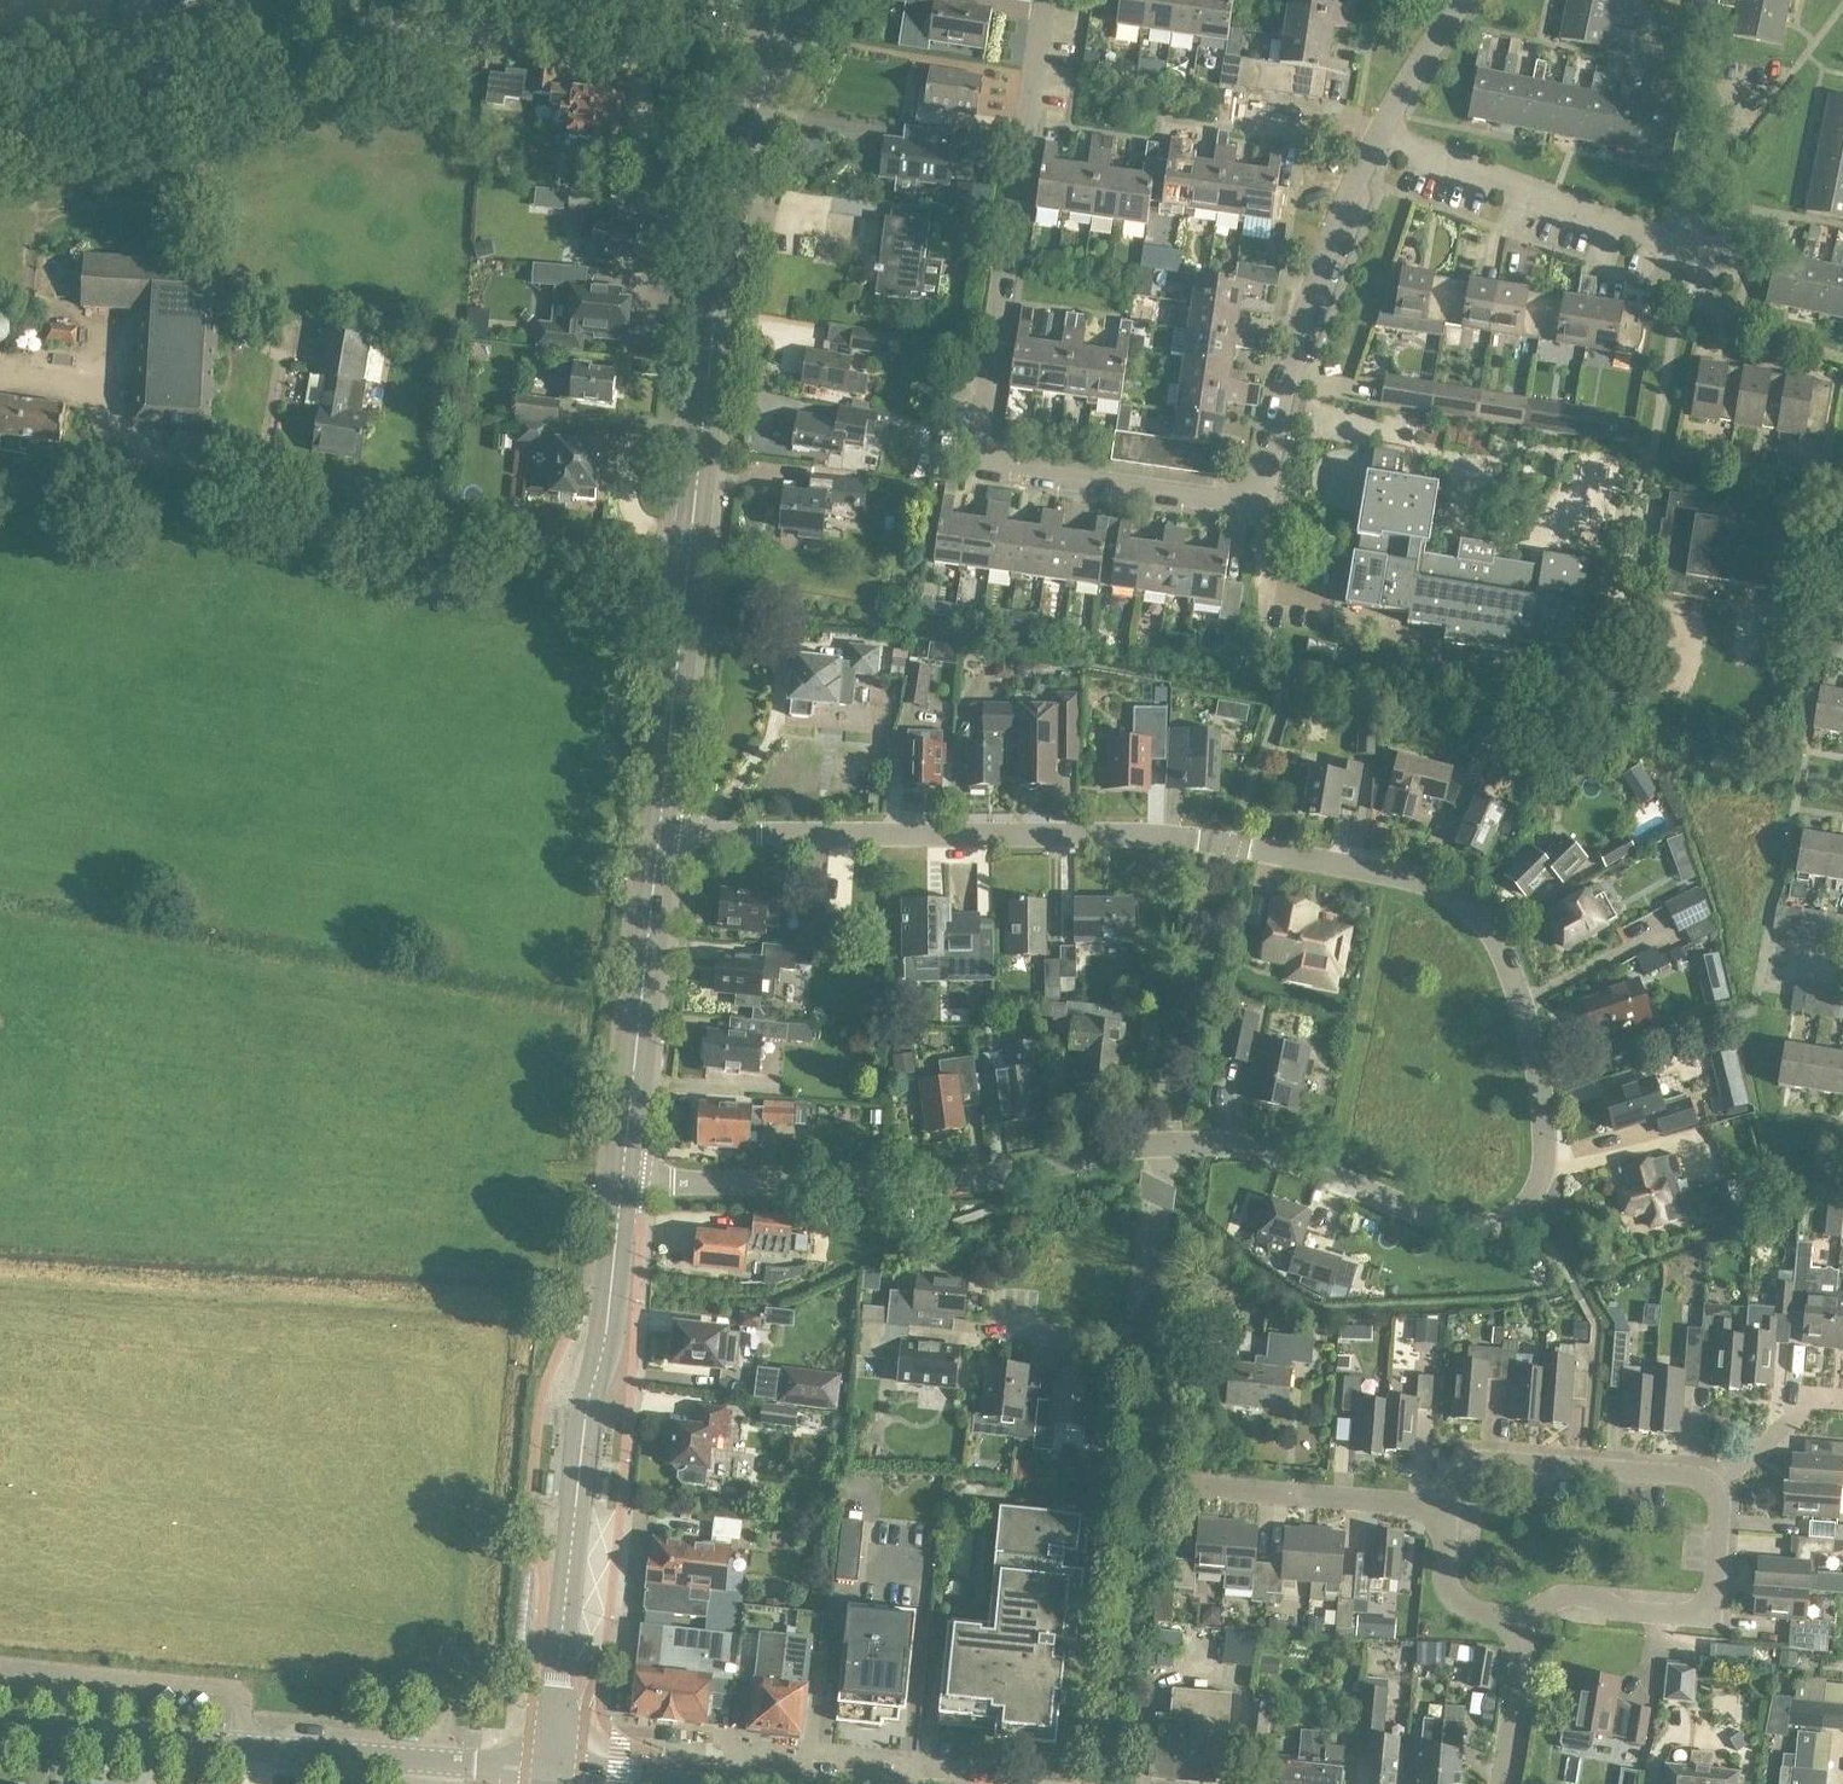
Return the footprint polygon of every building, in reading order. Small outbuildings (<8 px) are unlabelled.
[(888,1),(918,6),(912,44),(929,46),(930,40),(987,49),(992,11),(958,6),(959,0),(888,0),(888,1)] [(1144,36),(1149,0),(1100,0),(1099,7),(1119,10),(1117,27),(1139,30),(1139,35),(1144,36)] [(1144,36),(1149,37),(1150,32),(1172,35),(1177,0),(1149,0),(1144,36)] [(1172,35),(1194,38),(1193,43),(1198,44),(1205,0),(1177,0),(1172,35)] [(1204,40),(1227,43),(1233,0),(1205,0),(1198,44),(1203,45),(1204,40)] [(1287,10),(1355,20),(1356,10),(1337,7),(1338,0),(1288,0),(1287,10)] [(1566,11),(1614,21),(1613,24),(1656,33),(1658,23),(1615,14),(1618,0),(1568,0),(1566,11)] [(1718,6),(1737,10),(1738,7),(1786,17),(1789,0),(1739,0),(1739,1),(1736,0),(1719,0),(1718,6)] [(1738,7),(1737,10),(1733,29),(1714,25),(1712,35),(1733,39),(1733,37),(1779,47),(1786,17),(1738,7)] [(1280,32),(1279,37),(1332,44),(1334,28),(1353,30),(1355,20),(1287,10),(1284,32),(1280,32)] [(1614,21),(1566,11),(1560,40),(1606,50),(1606,52),(1626,57),(1628,47),(1609,43),(1613,24),(1614,21)] [(1312,70),(1328,73),(1346,75),(1348,64),(1329,61),(1332,44),(1279,37),(1278,42),(1282,43),(1279,65),(1283,66),(1299,69),(1312,70)] [(1478,72),(1468,118),(1497,124),(1506,77),(1504,76),(1485,72),(1489,53),(1479,51),(1475,72),(1478,72)] [(1506,77),(1497,124),(1526,130),(1535,83),(1532,82),(1514,78),(1518,59),(1508,57),(1504,76),(1506,77)] [(1224,58),(1220,86),(1236,88),(1240,60),(1224,58)] [(1255,62),(1240,60),(1236,88),(1251,91),(1255,62)] [(1265,93),(1269,64),(1255,62),(1251,91),(1265,93)] [(1535,83),(1526,130),(1555,136),(1565,89),(1561,88),(1543,84),(1547,65),(1536,63),(1532,82),(1535,83)] [(1275,65),(1269,64),(1265,93),(1279,95),(1283,66),(1279,65),(1275,65)] [(1295,97),(1299,69),(1283,66),(1279,95),(1295,97)] [(533,102),(533,94),(554,96),(553,106),(564,107),(562,125),(560,125),(558,140),(569,141),(569,139),(591,141),(589,155),(613,157),(614,144),(617,144),(617,139),(620,136),(621,130),(619,127),(622,96),(575,91),(555,89),(557,69),(535,67),(534,73),(507,70),(507,76),(491,74),(487,105),(504,107),(505,98),(533,102)] [(1565,89),(1555,136),(1584,142),(1594,95),(1590,94),(1571,90),(1575,70),(1565,68),(1561,88),(1565,89)] [(1308,99),(1312,70),(1299,69),(1295,97),(1308,99)] [(943,111),(976,116),(982,78),(932,70),(928,91),(921,90),(918,108),(914,107),(911,122),(940,127),(943,111)] [(1323,101),(1328,73),(1312,70),(1308,99),(1323,101)] [(1594,95),(1584,142),(1613,148),(1623,101),(1619,100),(1600,96),(1604,76),(1594,74),(1590,94),(1594,95)] [(1623,101),(1613,148),(1642,154),(1652,107),(1648,106),(1629,102),(1633,82),(1623,80),(1619,100),(1623,101)] [(1652,107),(1642,154),(1671,160),(1681,113),(1658,108),(1662,88),(1652,86),(1648,106),(1652,107)] [(1842,129),(1842,97),(1830,95),(1824,125),(1842,129)] [(1824,125),(1818,154),(1842,159),(1842,129),(1824,125)] [(1195,217),(1196,212),(1218,215),(1228,148),(1230,133),(1220,131),(1215,165),(1198,163),(1190,216),(1195,217)] [(962,135),(960,150),(992,154),(994,139),(962,135)] [(1070,215),(1091,218),(1104,138),(1094,136),(1089,169),(1071,166),(1063,219),(1069,220),(1070,215)] [(1113,221),(1113,226),(1118,227),(1126,174),(1110,172),(1115,139),(1104,138),(1091,218),(1113,221)] [(1169,163),(1157,161),(1150,205),(1185,210),(1184,215),(1190,216),(1198,163),(1181,160),(1184,141),(1173,139),(1169,163)] [(952,148),(885,140),(881,177),(948,185),(952,148)] [(1058,219),(1063,219),(1071,166),(1055,164),(1058,146),(1046,144),(1037,210),(1059,214),(1058,219)] [(1126,174),(1118,227),(1123,228),(1124,223),(1147,226),(1150,205),(1157,161),(1159,146),(1148,144),(1143,177),(1126,174)] [(1239,218),(1239,223),(1244,224),(1252,171),(1236,168),(1239,150),(1228,148),(1218,215),(1239,218)] [(1818,154),(1812,183),(1842,190),(1842,159),(1818,154)] [(1249,225),(1250,220),(1273,223),(1283,157),(1272,155),(1269,173),(1252,171),(1244,224),(1249,225)] [(1812,183),(1806,212),(1842,220),(1842,190),(1812,183)] [(570,194),(568,211),(610,214),(611,197),(570,194)] [(639,227),(624,225),(625,221),(583,215),(580,241),(595,243),(593,258),(614,261),(615,256),(634,259),(639,227)] [(875,295),(919,301),(929,224),(885,218),(875,295)] [(1805,262),(1802,262),(1783,258),(1787,238),(1777,236),(1773,257),(1775,258),(1766,303),(1795,310),(1805,262)] [(1805,262),(1795,310),(1824,316),(1834,268),(1831,267),(1812,263),(1816,244),(1806,242),(1802,262),(1805,262)] [(1824,316),(1842,320),(1842,270),(1840,269),(1842,256),(1842,250),(1835,248),(1831,267),(1834,268),(1824,316)] [(222,265),(86,257),(83,308),(141,311),(135,423),(213,427),(222,265)] [(1235,283),(1197,277),(1194,300),(1189,299),(1188,304),(1241,312),(1243,296),(1262,299),(1266,269),(1238,265),(1235,283)] [(567,269),(536,267),(534,287),(565,289),(565,285),(567,269)] [(1452,281),(1404,273),(1394,329),(1443,337),(1445,326),(1452,281)] [(1492,333),(1499,288),(1452,281),(1445,326),(1492,334),(1492,333)] [(564,327),(539,324),(536,347),(580,352),(582,332),(594,333),(594,339),(616,341),(617,336),(624,336),(628,301),(619,300),(620,290),(569,285),(564,327)] [(1499,288),(1492,333),(1492,334),(1539,341),(1546,296),(1499,288)] [(1539,341),(1586,349),(1594,304),(1546,296),(1539,341)] [(1187,310),(1192,310),(1189,333),(1267,344),(1269,333),(1238,329),(1241,312),(1188,304),(1187,310)] [(1594,304),(1586,349),(1634,357),(1635,349),(1638,350),(1642,339),(1642,327),(1639,326),(1642,312),(1594,304)] [(1029,342),(1031,324),(1034,308),(1022,307),(1010,388),(1033,392),(1032,397),(1038,397),(1045,344),(1029,342)] [(1067,313),(1065,329),(1062,347),(1045,344),(1038,397),(1043,398),(1043,393),(1065,396),(1077,315),(1067,313)] [(1083,350),(1088,316),(1077,315),(1065,396),(1087,400),(1086,405),(1092,406),(1100,352),(1083,350)] [(1120,404),(1132,323),(1122,321),(1117,355),(1100,352),(1092,406),(1097,406),(1098,401),(1120,404)] [(76,345),(78,330),(51,326),(49,341),(76,345)] [(852,349),(888,355),(888,352),(898,354),(900,342),(891,340),(891,337),(855,331),(852,349)] [(315,452),(360,460),(368,415),(362,414),(367,382),(364,381),(371,341),(323,333),(316,375),(328,377),(315,452)] [(1186,354),(1181,353),(1180,359),(1233,366),(1235,350),(1266,354),(1267,344),(1189,333),(1186,354)] [(865,397),(868,377),(848,374),(850,359),(809,352),(803,383),(823,387),(823,389),(853,394),(853,395),(865,397)] [(1230,383),(1233,366),(1180,359),(1179,364),(1184,365),(1181,387),(1247,396),(1259,398),(1261,387),(1230,383)] [(615,388),(617,372),(592,369),(592,365),(575,363),(575,365),(563,364),(561,381),(572,383),(570,400),(613,405),(614,400),(616,398),(617,391),(615,388)] [(1693,416),(1736,424),(1745,371),(1701,363),(1693,416)] [(1788,378),(1745,371),(1736,424),(1779,431),(1788,378)] [(1435,385),(1385,376),(1381,405),(1430,413),(1435,385)] [(1823,438),(1832,385),(1788,378),(1779,431),(1823,438)] [(1181,387),(1177,408),(1173,408),(1172,413),(1225,421),(1227,405),(1258,409),(1259,398),(1247,396),(1181,387)] [(1461,417),(1477,420),(1482,392),(1466,389),(1461,417)] [(1528,400),(1482,392),(1477,420),(1524,428),(1529,400),(1528,400)] [(61,444),(66,408),(0,398),(0,435),(61,444)] [(520,399),(517,420),(558,424),(560,403),(520,399)] [(1576,409),(1529,400),(1524,428),(1571,437),(1576,409)] [(798,414),(793,447),(843,456),(844,447),(863,450),(866,437),(875,438),(879,413),(839,406),(837,420),(798,414)] [(1619,416),(1576,409),(1571,437),(1614,444),(1619,416)] [(1171,418),(1176,419),(1173,441),(1176,442),(1191,444),(1205,446),(1219,448),(1239,451),(1241,440),(1222,438),(1225,421),(1172,413),(1171,418)] [(548,425),(521,422),(519,441),(546,444),(548,425)] [(1115,433),(1111,461),(1127,464),(1131,435),(1115,433)] [(1131,435),(1127,464),(1141,466),(1146,437),(1131,435)] [(1146,437),(1141,466),(1156,468),(1161,439),(1146,437)] [(1161,439),(1156,468),(1172,470),(1176,442),(1173,441),(1161,439)] [(606,475),(609,447),(558,441),(553,493),(576,495),(575,500),(596,502),(599,474),(606,475)] [(1176,442),(1172,470),(1187,472),(1191,444),(1176,442)] [(1191,444),(1187,472),(1201,474),(1205,446),(1191,444)] [(1205,446),(1201,474),(1215,477),(1219,448),(1205,446)] [(1457,561),(1424,555),(1436,485),(1394,478),(1398,453),(1375,449),(1358,556),(1354,555),(1346,606),(1380,612),(1380,609),(1410,614),(1408,623),(1446,629),(1444,642),(1515,654),(1517,641),(1577,651),(1591,562),(1544,555),(1542,568),(1494,560),(1496,546),(1461,541),(1457,561)] [(1790,456),(1779,454),(1777,471),(1788,472),(1790,456)] [(781,528),(801,530),(800,535),(822,538),(825,514),(831,515),(832,502),(863,506),(866,485),(811,478),(809,496),(785,493),(781,528)] [(999,504),(1010,505),(1011,506),(1012,493),(1001,492),(999,504)] [(1725,603),(1728,584),(1789,594),(1799,534),(1769,529),(1772,510),(1670,493),(1666,520),(1662,520),(1650,591),(1725,603)] [(952,516),(955,498),(944,496),(934,563),(957,566),(957,571),(962,572),(969,519),(952,516)] [(989,502),(986,521),(969,519),(962,572),(967,573),(968,568),(990,571),(999,504),(989,502)] [(1012,574),(1011,579),(1016,580),(1024,526),(1007,524),(1010,505),(999,504),(990,571),(1012,574)] [(1021,580),(1022,575),(1044,578),(1054,512),(1043,510),(1040,529),(1024,526),(1016,580),(1021,580)] [(1066,582),(1066,587),(1070,588),(1078,534),(1062,532),(1064,513),(1054,512),(1044,578),(1066,582)] [(1076,588),(1077,583),(1100,586),(1109,519),(1097,518),(1095,536),(1078,534),(1070,588),(1076,588)] [(1121,521),(1111,588),(1134,591),(1133,596),(1139,597),(1146,544),(1130,541),(1132,523),(1121,521)] [(1144,598),(1145,593),(1167,596),(1176,529),(1165,527),(1163,546),(1146,544),(1139,597),(1144,598)] [(1189,599),(1188,604),(1193,605),(1201,552),(1184,549),(1187,531),(1176,529),(1167,596),(1189,599)] [(1193,605),(1221,609),(1217,635),(1237,637),(1244,584),(1225,582),(1232,537),(1221,535),(1218,554),(1201,552),(1193,605)] [(1337,647),(1330,645),(1309,641),(1307,652),(1335,658),(1337,647)] [(1827,656),(1842,659),(1842,645),(1829,642),(1827,656)] [(850,645),(849,665),(848,673),(876,676),(879,648),(850,645)] [(792,682),(789,684),(788,692),(792,694),(791,699),(793,699),(791,715),(812,717),(814,702),(837,704),(840,675),(848,675),(848,673),(849,665),(842,664),(842,663),(798,658),(795,677),(794,677),(793,682),(792,682)] [(932,668),(910,665),(904,702),(926,705),(932,668)] [(1842,735),(1842,693),(1821,689),(1814,730),(1842,735)] [(1055,706),(1022,706),(1021,786),(1025,786),(1029,789),(1036,790),(1039,786),(1054,786),(1054,762),(1079,763),(1080,694),(1055,694),(1055,706)] [(1249,707),(1218,702),(1216,718),(1246,723),(1249,707)] [(971,786),(971,789),(985,789),(985,786),(998,786),(998,764),(1002,764),(1002,745),(1013,745),(1013,704),(985,704),(985,732),(986,732),(986,747),(968,747),(968,786),(971,786)] [(1111,766),(1105,766),(1105,788),(1150,789),(1150,748),(1167,748),(1167,708),(1134,708),(1133,741),(1111,740),(1111,766)] [(1358,718),(1357,755),(1375,756),(1377,719),(1358,718)] [(906,785),(908,785),(913,789),(920,789),(924,786),(939,786),(940,762),(944,762),(944,746),(941,745),(942,732),(909,731),(908,744),(907,744),(906,785)] [(1216,791),(1219,734),(1170,731),(1166,789),(1216,791)] [(1458,738),(1455,748),(1468,751),(1470,741),(1458,738)] [(1443,801),(1455,806),(1469,775),(1473,757),(1451,751),(1447,769),(1399,757),(1392,785),(1374,780),(1372,810),(1415,821),(1421,795),(1443,801)] [(1309,792),(1302,791),(1299,812),(1337,819),(1339,804),(1356,806),(1362,767),(1335,762),(1333,773),(1313,770),(1309,792)] [(1483,778),(1469,775),(1455,806),(1469,813),(1456,844),(1466,848),(1465,852),(1479,858),(1480,854),(1485,856),(1506,807),(1478,795),(1483,778)] [(1663,806),(1646,808),(1648,824),(1666,821),(1663,806)] [(1797,875),(1827,880),(1834,839),(1804,834),(1797,875)] [(1512,863),(1515,866),(1506,874),(1528,896),(1553,872),(1563,881),(1585,859),(1563,836),(1541,857),(1530,845),(1512,863)] [(1682,837),(1667,842),(1683,885),(1698,880),(1682,837)] [(1635,851),(1628,838),(1598,855),(1606,868),(1635,851)] [(1834,839),(1827,880),(1842,883),(1842,840),(1834,839)] [(1698,888),(1664,905),(1678,934),(1713,917),(1698,888)] [(723,927),(764,931),(764,926),(780,928),(782,898),(767,897),(767,896),(724,892),(721,923),(723,923),(723,927)] [(1557,909),(1563,919),(1552,925),(1555,931),(1556,938),(1562,943),(1565,948),(1617,918),(1603,893),(1592,899),(1587,892),(1557,909)] [(950,917),(950,902),(928,902),(928,899),(916,899),(916,902),(904,902),(905,958),(949,957),(949,981),(993,981),(993,955),(979,955),(979,916),(950,917)] [(1348,931),(1327,927),(1327,931),(1311,927),(1315,908),(1275,900),(1264,957),(1288,962),(1284,982),(1311,988),(1313,982),(1333,986),(1336,972),(1340,973),(1348,931)] [(1006,925),(1007,956),(1046,956),(1046,902),(1011,902),(1011,925),(1006,925)] [(1134,903),(1076,902),(1076,941),(1134,941),(1134,903)] [(1798,935),(1802,911),(1776,906),(1772,930),(1787,932),(1786,933),(1798,935)] [(804,915),(802,942),(849,944),(851,917),(804,915)] [(1836,916),(1832,941),(1842,943),(1842,917),(1836,916)] [(1710,919),(1685,932),(1692,945),(1717,932),(1710,919)] [(714,984),(717,987),(717,990),(742,993),(741,997),(759,999),(761,982),(779,983),(780,971),(795,972),(796,967),(812,969),(813,951),(764,946),(763,961),(720,957),(718,973),(715,975),(714,984)] [(1061,961),(1061,979),(1075,979),(1076,979),(1076,947),(1061,947),(1061,961)] [(1645,977),(1671,965),(1665,954),(1661,957),(1656,947),(1635,958),(1645,977)] [(1675,964),(1686,959),(1681,950),(1670,956),(1675,964)] [(1045,961),(1045,1000),(1061,1000),(1061,998),(1061,997),(1061,979),(1061,961),(1045,961)] [(1766,989),(1789,989),(1789,974),(1766,975),(1766,989)] [(1061,979),(1061,997),(1075,997),(1075,979),(1061,979)] [(1584,1003),(1588,1016),(1587,1022),(1588,1026),(1593,1030),(1594,1034),(1634,1020),(1636,1025),(1651,1020),(1638,980),(1608,990),(1610,994),(1584,1003)] [(1788,1022),(1800,1024),(1806,989),(1794,987),(1788,1022)] [(1117,1089),(1124,1025),(1123,1025),(1124,1009),(1068,1003),(1067,1006),(1043,1002),(1041,1017),(1054,1018),(1053,1027),(1072,1029),(1069,1050),(1083,1051),(1080,1085),(1117,1089)] [(778,1008),(755,1006),(754,1020),(777,1022),(778,1008)] [(1309,1051),(1260,1041),(1259,1044),(1253,1043),(1258,1017),(1233,1012),(1223,1057),(1249,1062),(1251,1054),(1257,1056),(1255,1064),(1260,1065),(1253,1100),(1292,1108),(1299,1073),(1304,1074),(1309,1051)] [(710,1032),(706,1068),(758,1074),(762,1039),(786,1042),(786,1040),(811,1043),(812,1028),(788,1025),(742,1020),(740,1035),(710,1032)] [(1007,1047),(1010,1071),(991,1073),(998,1124),(1039,1118),(1036,1098),(1049,1097),(1042,1042),(1007,1047)] [(1779,1087),(1808,1092),(1815,1051),(1786,1046),(1779,1087)] [(1750,1105),(1736,1051),(1710,1058),(1724,1112),(1750,1105)] [(1842,1064),(1842,1056),(1815,1051),(1808,1092),(1838,1097),(1842,1064)] [(928,1133),(964,1128),(960,1094),(978,1091),(973,1058),(939,1063),(942,1080),(921,1082),(928,1133)] [(1608,1110),(1606,1115),(1609,1123),(1613,1126),(1615,1130),(1656,1117),(1661,1133),(1695,1123),(1686,1095),(1661,1103),(1654,1079),(1604,1095),(1608,1110)] [(766,1123),(794,1125),(794,1111),(750,1108),(702,1105),(700,1145),(748,1148),(748,1150),(764,1151),(766,1123)] [(1674,1154),(1692,1149),(1687,1131),(1669,1136),(1674,1154)] [(1632,1189),(1625,1191),(1621,1198),(1625,1211),(1631,1215),(1646,1211),(1651,1228),(1685,1218),(1674,1178),(1681,1176),(1675,1155),(1627,1168),(1632,1189)] [(1699,1214),(1731,1205),(1725,1182),(1692,1190),(1699,1214)] [(1268,1252),(1294,1260),(1298,1247),(1307,1214),(1304,1213),(1302,1210),(1298,1208),(1294,1210),(1283,1207),(1281,1203),(1276,1202),(1273,1203),(1269,1202),(1258,1239),(1260,1243),(1266,1244),(1268,1252)] [(790,1215),(747,1211),(744,1233),(747,1233),(745,1252),(786,1256),(790,1215)] [(809,1228),(810,1251),(824,1250),(822,1227),(809,1228)] [(699,1247),(694,1246),(693,1262),(697,1263),(697,1266),(743,1271),(745,1252),(747,1233),(744,1233),(730,1232),(729,1236),(700,1233),(699,1247)] [(1796,1243),(1793,1285),(1791,1308),(1804,1309),(1802,1343),(1817,1344),(1817,1347),(1831,1348),(1836,1294),(1837,1272),(1834,1272),(1831,1269),(1828,1269),(1825,1271),(1809,1270),(1811,1244),(1796,1243)] [(1341,1261),(1298,1247),(1294,1260),(1290,1272),(1334,1285),(1341,1261)] [(765,1285),(776,1285),(804,1276),(806,1267),(786,1269),(766,1267),(765,1285)] [(916,1294),(891,1291),(887,1325),(910,1327),(912,1327),(914,1313),(964,1318),(968,1280),(918,1275),(916,1294)] [(1776,1284),(1774,1315),(1788,1317),(1789,1307),(1791,1308),(1793,1285),(1776,1284)] [(1836,1294),(1831,1348),(1842,1349),(1842,1295),(1836,1294)] [(1638,1307),(1637,1325),(1655,1326),(1655,1307),(1638,1307)] [(742,1313),(740,1326),(758,1328),(760,1315),(742,1313)] [(1762,1335),(1745,1334),(1741,1391),(1742,1391),(1742,1387),(1754,1388),(1754,1385),(1770,1386),(1775,1321),(1763,1320),(1762,1335)] [(887,1325),(859,1322),(855,1356),(884,1360),(885,1348),(901,1350),(902,1343),(908,1344),(910,1327),(887,1325)] [(1743,1333),(1743,1338),(1727,1337),(1728,1323),(1717,1322),(1712,1385),(1728,1386),(1728,1390),(1741,1391),(1745,1334),(1743,1333)] [(740,1334),(725,1332),(678,1327),(676,1343),(672,1346),(671,1354),(674,1358),(674,1363),(721,1368),(721,1367),(737,1369),(740,1334)] [(1340,1343),(1355,1343),(1355,1328),(1340,1328),(1340,1343)] [(1702,1329),(1687,1328),(1684,1363),(1699,1364),(1702,1329)] [(1612,1367),(1627,1368),(1630,1334),(1615,1333),(1612,1367)] [(1286,1411),(1290,1371),(1289,1371),(1290,1362),(1310,1364),(1313,1341),(1270,1336),(1267,1360),(1256,1369),(1232,1366),(1228,1404),(1286,1411)] [(902,1343),(901,1350),(898,1382),(956,1388),(960,1349),(908,1344),(902,1343)] [(1551,1426),(1552,1423),(1569,1424),(1572,1373),(1587,1374),(1589,1345),(1574,1344),(1573,1358),(1544,1356),(1543,1370),(1544,1371),(1541,1396),(1539,1425),(1551,1426)] [(1467,1362),(1457,1362),(1453,1418),(1481,1420),(1484,1380),(1499,1381),(1501,1352),(1502,1349),(1468,1346),(1467,1362)] [(1517,1353),(1501,1352),(1499,1381),(1513,1382),(1510,1419),(1528,1421),(1527,1424),(1539,1425),(1541,1396),(1544,1371),(1543,1370),(1529,1369),(1529,1362),(1516,1361),(1517,1353)] [(1014,1440),(1035,1442),(1039,1401),(1024,1399),(1027,1368),(989,1364),(984,1417),(1016,1420),(1014,1440)] [(782,1367),(777,1404),(838,1412),(843,1375),(782,1367)] [(1653,1379),(1655,1379),(1650,1433),(1663,1434),(1663,1431),(1680,1432),(1684,1372),(1654,1370),(1653,1379)] [(1039,1401),(1035,1442),(1034,1449),(1054,1451),(1056,1424),(1090,1428),(1095,1375),(1072,1373),(1071,1376),(1056,1374),(1053,1402),(1039,1401)] [(1385,1456),(1385,1452),(1396,1453),(1396,1450),(1412,1451),(1415,1410),(1431,1411),(1433,1377),(1418,1376),(1416,1400),(1388,1398),(1383,1456),(1385,1456)] [(1626,1377),(1622,1428),(1639,1430),(1639,1432),(1650,1433),(1655,1379),(1653,1379),(1626,1377)] [(1355,1451),(1372,1452),(1372,1456),(1383,1456),(1388,1398),(1386,1397),(1385,1403),(1359,1401),(1361,1379),(1344,1378),(1342,1411),(1357,1412),(1355,1451)] [(760,1424),(796,1429),(799,1408),(763,1403),(763,1404),(758,1404),(756,1423),(760,1423),(760,1424)] [(716,1437),(728,1439),(731,1411),(700,1407),(698,1428),(666,1424),(664,1441),(669,1442),(667,1464),(672,1464),(674,1471),(679,1472),(678,1479),(682,1485),(705,1487),(709,1450),(715,1450),(716,1437)] [(849,1423),(849,1416),(839,1414),(834,1413),(832,1428),(848,1430),(849,1423)] [(1783,1483),(1841,1487),(1842,1467),(1842,1444),(1831,1443),(1829,1458),(1794,1455),(1792,1471),(1789,1471),(1788,1482),(1783,1482),(1783,1483)] [(1013,1461),(1013,1479),(1029,1480),(1030,1461),(1013,1461)] [(1782,1497),(1784,1497),(1783,1514),(1838,1519),(1840,1489),(1841,1489),(1841,1487),(1783,1483),(1782,1497)] [(1091,1517),(1001,1507),(988,1627),(930,1621),(927,1648),(946,1650),(939,1724),(996,1730),(995,1738),(1022,1741),(1020,1751),(1063,1756),(1069,1694),(1062,1693),(1065,1661),(1064,1661),(1066,1642),(1078,1643),(1080,1623),(1086,1624),(1088,1610),(1081,1609),(1083,1586),(1090,1587),(1091,1573),(1085,1572),(1074,1571),(1075,1553),(1087,1554),(1093,1554),(1095,1540),(1088,1540),(1091,1517)] [(1197,1561),(1177,1559),(1174,1588),(1194,1590),(1195,1573),(1225,1576),(1229,1521),(1217,1520),(1217,1516),(1201,1514),(1197,1561)] [(647,1612),(706,1619),(710,1589),(725,1591),(730,1548),(731,1548),(732,1541),(740,1542),(742,1522),(714,1519),(711,1546),(697,1545),(697,1544),(655,1539),(653,1555),(651,1554),(648,1581),(650,1581),(647,1612)] [(857,1582),(863,1522),(842,1520),(836,1580),(857,1582)] [(1243,1522),(1229,1521),(1225,1576),(1255,1578),(1252,1603),(1265,1604),(1266,1593),(1268,1565),(1255,1564),(1258,1526),(1243,1525),(1243,1522)] [(1835,1526),(1834,1541),(1842,1542),(1842,1527),(1835,1526)] [(1268,1565),(1266,1593),(1265,1604),(1281,1605),(1283,1581),(1311,1583),(1316,1529),(1302,1527),(1302,1530),(1287,1529),(1284,1566),(1268,1565)] [(1339,1599),(1354,1601),(1356,1578),(1341,1577),(1344,1534),(1329,1532),(1329,1530),(1316,1529),(1311,1583),(1326,1584),(1325,1594),(1339,1594),(1339,1599)] [(1356,1578),(1354,1601),(1369,1602),(1370,1593),(1389,1595),(1390,1581),(1399,1582),(1402,1536),(1374,1533),(1371,1563),(1357,1562),(1356,1578)] [(1809,1573),(1810,1554),(1834,1555),(1834,1541),(1792,1538),(1791,1557),(1794,1557),(1794,1562),(1758,1559),(1757,1576),(1754,1576),(1753,1588),(1807,1592),(1842,1594),(1842,1575),(1809,1573)] [(1753,1601),(1756,1601),(1755,1617),(1791,1619),(1790,1634),(1829,1636),(1830,1622),(1806,1620),(1807,1592),(1753,1588),(1753,1601)] [(1157,1592),(1154,1622),(1172,1624),(1175,1594),(1157,1592)] [(1339,1599),(1336,1629),(1352,1630),(1354,1601),(1339,1599)] [(883,1727),(883,1721),(900,1722),(901,1711),(907,1712),(917,1611),(849,1604),(837,1722),(864,1725),(864,1727),(878,1729),(878,1726),(883,1727)] [(741,1636),(738,1636),(733,1679),(756,1681),(755,1689),(752,1692),(751,1699),(753,1702),(750,1731),(779,1734),(780,1738),(790,1739),(793,1736),(802,1737),(805,1708),(808,1706),(809,1698),(807,1695),(807,1687),(805,1687),(809,1653),(826,1655),(830,1615),(744,1606),(741,1636)] [(1356,1639),(1368,1640),(1370,1620),(1357,1619),(1356,1639)] [(1307,1635),(1321,1636),(1322,1622),(1308,1621),(1307,1635)] [(738,1636),(643,1626),(639,1671),(733,1682),(733,1679),(738,1636)] [(1157,1630),(1155,1651),(1180,1653),(1181,1632),(1157,1630)] [(1231,1631),(1227,1664),(1254,1667),(1257,1634),(1231,1631)] [(1455,1641),(1453,1659),(1469,1661),(1471,1643),(1455,1641)] [(1417,1648),(1416,1665),(1447,1668),(1448,1650),(1417,1648)] [(1470,1686),(1489,1689),(1494,1653),(1475,1650),(1470,1686)] [(1155,1653),(1154,1666),(1172,1668),(1173,1654),(1155,1653)] [(1665,1700),(1692,1702),(1695,1669),(1669,1666),(1665,1700)] [(732,1697),(733,1682),(639,1671),(634,1716),(656,1718),(656,1720),(683,1723),(684,1721),(706,1724),(709,1694),(732,1697)] [(1633,1707),(1632,1715),(1614,1712),(1619,1680),(1580,1673),(1571,1729),(1569,1729),(1564,1733),(1562,1743),(1566,1749),(1585,1752),(1590,1748),(1593,1733),(1610,1736),(1628,1739),(1628,1742),(1643,1745),(1644,1739),(1653,1741),(1661,1692),(1652,1690),(1649,1710),(1633,1707)] [(1791,1698),(1776,1697),(1773,1723),(1816,1728),(1819,1704),(1821,1681),(1798,1678),(1796,1701),(1791,1701),(1791,1698)] [(1819,1704),(1816,1728),(1842,1732),(1842,1686),(1826,1684),(1826,1681),(1821,1681),(1819,1704)] [(1344,1714),(1361,1715),(1364,1690),(1347,1688),(1344,1714)] [(1361,1715),(1359,1732),(1383,1735),(1388,1691),(1364,1689),(1364,1690),(1361,1715)] [(1151,1778),(1215,1783),(1217,1748),(1228,1749),(1232,1695),(1174,1690),(1171,1717),(1157,1715),(1155,1740),(1154,1740),(1151,1778)] [(1250,1705),(1245,1745),(1266,1748),(1272,1707),(1250,1705)] [(1343,1717),(1342,1728),(1356,1729),(1357,1718),(1343,1717)] [(1442,1751),(1445,1722),(1425,1720),(1422,1749),(1421,1749),(1417,1783),(1439,1783),(1442,1751)] [(1442,1751),(1439,1783),(1460,1783),(1463,1753),(1462,1753),(1464,1723),(1445,1722),(1442,1751)] [(1302,1731),(1299,1760),(1273,1758),(1273,1762),(1269,1764),(1268,1773),(1271,1775),(1271,1783),(1323,1783),(1325,1763),(1319,1762),(1321,1733),(1302,1731)] [(1748,1744),(1741,1733),(1730,1740),(1737,1751),(1748,1744)] [(1811,1772),(1814,1752),(1815,1734),(1798,1733),(1795,1757),(1783,1755),(1780,1783),(1810,1783),(1811,1772)] [(1829,1754),(1831,1736),(1815,1734),(1814,1752),(1829,1754)] [(1365,1783),(1396,1783),(1400,1740),(1369,1737),(1365,1783)] [(1325,1763),(1323,1783),(1340,1783),(1344,1782),(1345,1774),(1342,1772),(1344,1749),(1327,1747),(1325,1763)] [(1737,1776),(1738,1776),(1738,1773),(1736,1773),(1710,1771),(1712,1755),(1693,1753),(1691,1769),(1669,1766),(1666,1765),(1666,1768),(1667,1768),(1665,1783),(1737,1783),(1737,1776)] [(1827,1774),(1811,1772),(1810,1783),(1826,1783),(1827,1774)]
